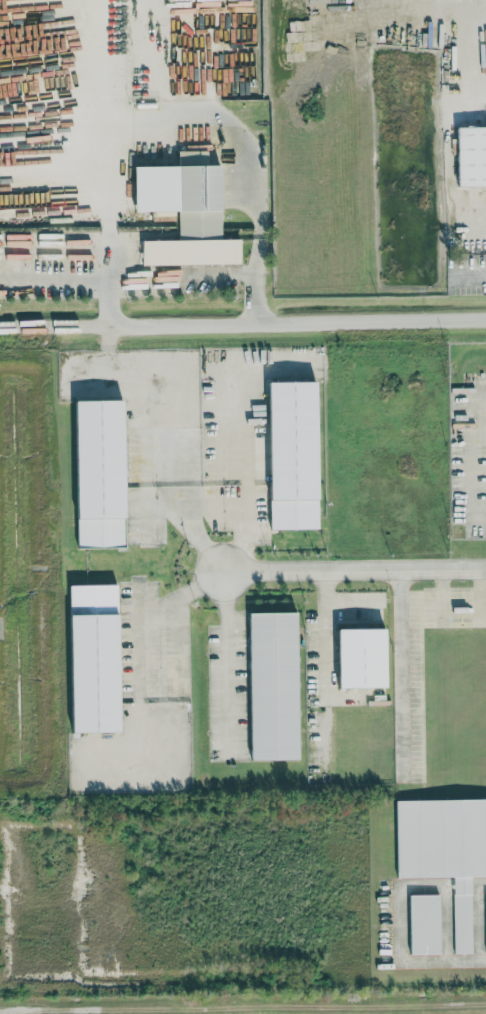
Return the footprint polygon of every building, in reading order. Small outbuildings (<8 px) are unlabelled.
[(449,126),(450,186),(485,185),(485,125),(449,126)] [(136,264),(239,263),(239,238),(136,239),(136,264)] [(117,547),(116,517),(123,517),(121,399),(63,400),(65,519),(70,519),(70,548),(117,547)] [(60,733),(110,732),(109,704),(118,703),(117,640),(114,640),(113,584),(61,585),(62,614),(58,614),(60,733)] [(241,612),(244,760),(293,759),(290,612),(241,612)] [(328,629),(329,688),(379,687),(378,628),(328,629)] [(392,878),(450,877),(450,953),(470,953),(469,876),(485,876),(485,799),(391,800),(392,878)] [(434,895),(403,895),(404,954),(435,954),(434,895)]
